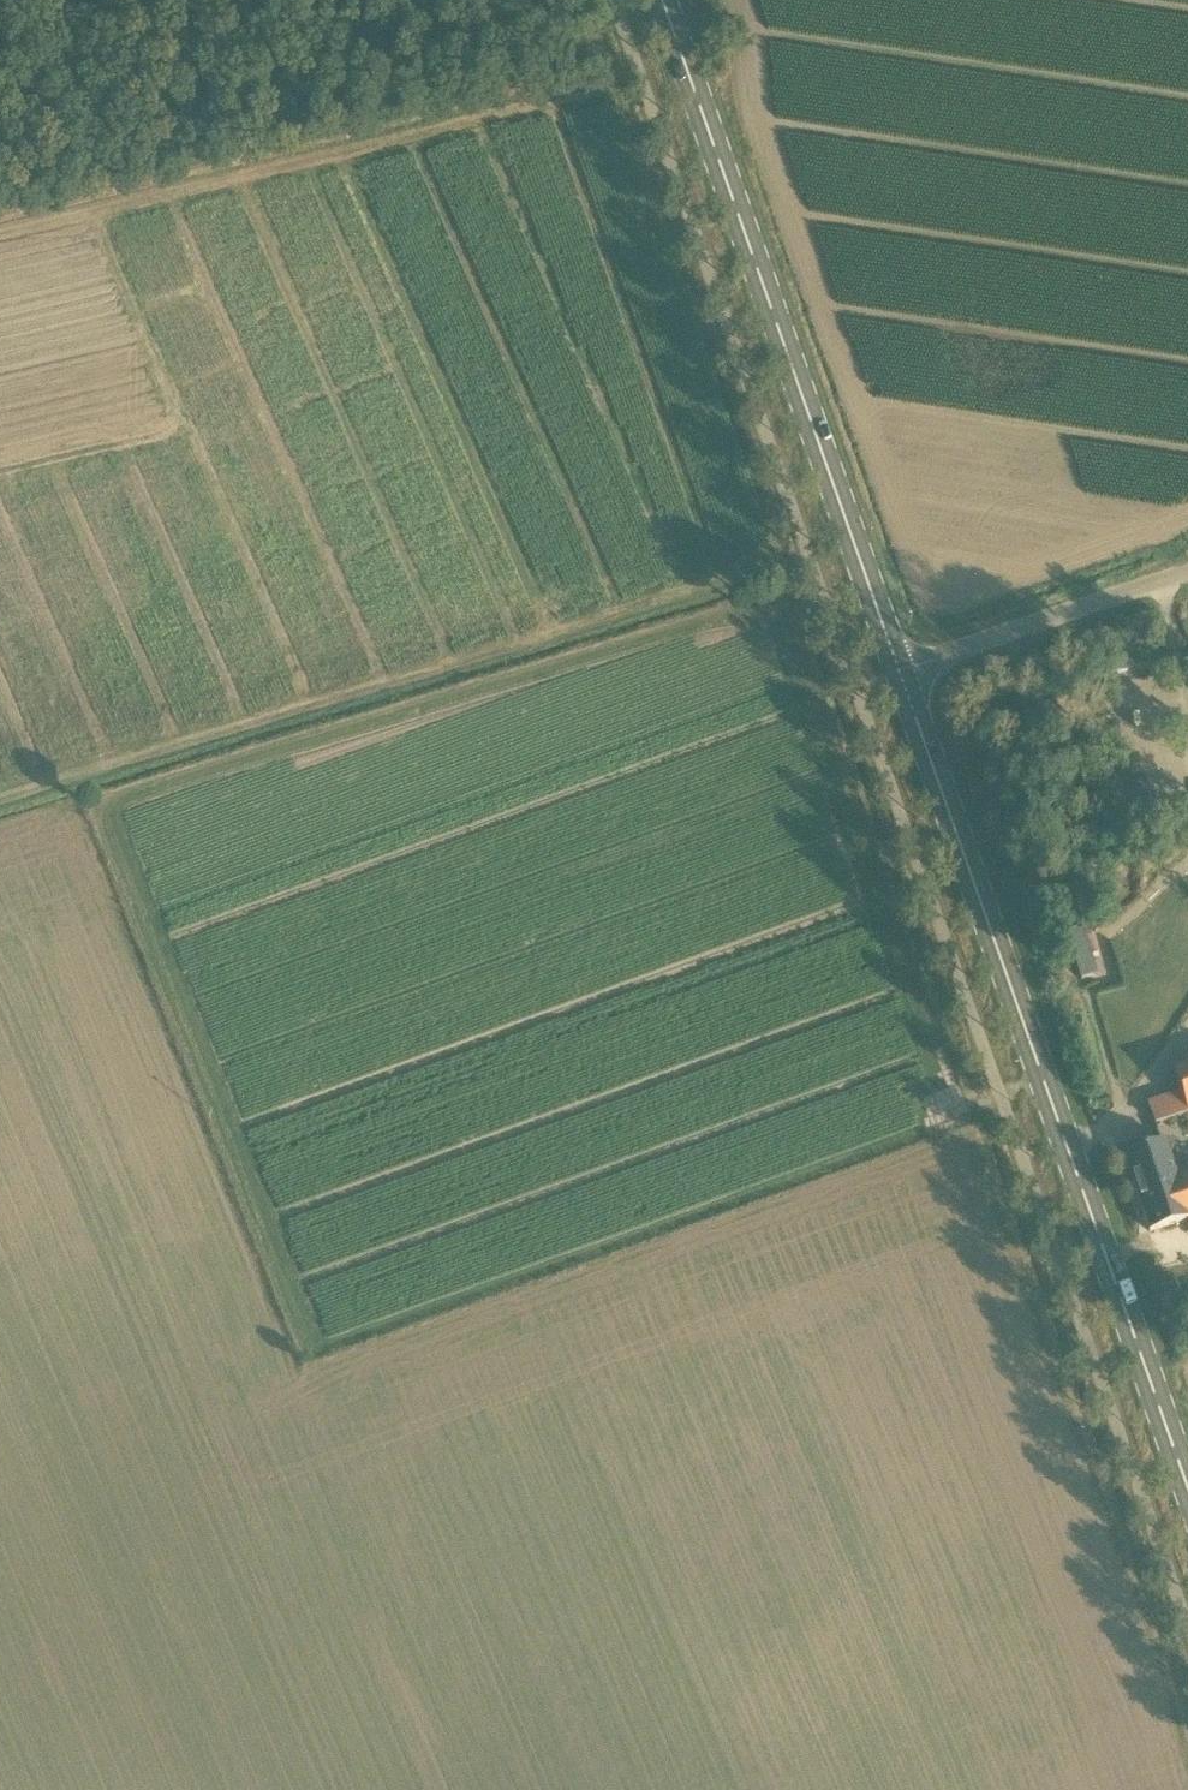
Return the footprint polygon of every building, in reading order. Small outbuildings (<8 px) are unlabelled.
[(1174,1070),(1187,1112),(1187,1065),(1174,1070)] [(1175,1182),(1162,1142),(1124,1154),(1150,1233),(1187,1220),(1187,1177),(1175,1182)]
